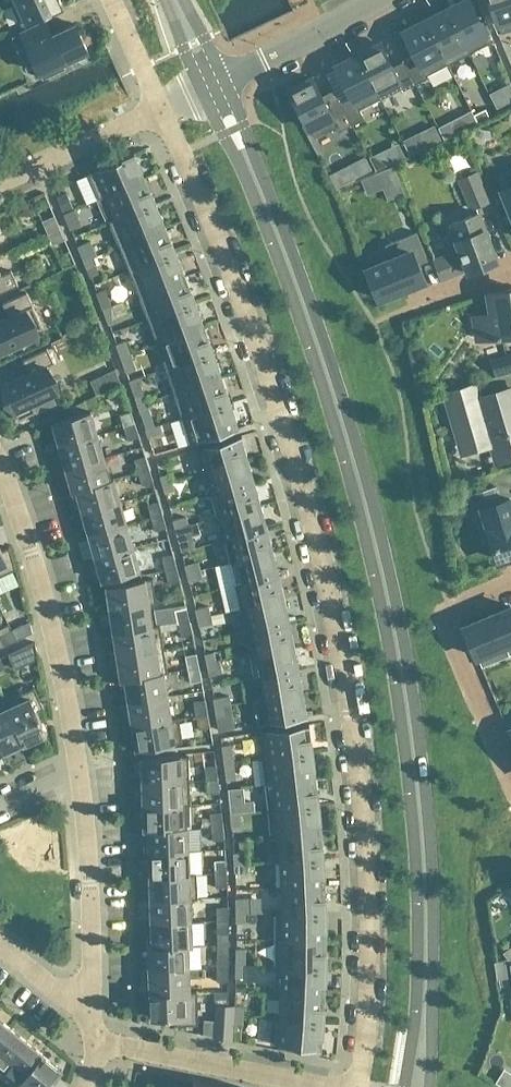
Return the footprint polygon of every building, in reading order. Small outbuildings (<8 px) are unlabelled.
[(63,6),(60,0),(14,0),(10,2),(20,26),(63,6)] [(468,0),(463,0),(446,9),(468,53),(490,42),(468,0)] [(500,32),(510,29),(510,0),(490,0),(500,32)] [(468,53),(446,9),(425,20),(447,64),(468,53)] [(447,64),(425,20),(403,31),(415,54),(403,60),(415,83),(427,77),(425,75),(447,64)] [(75,24),(51,35),(45,21),(12,37),(24,62),(33,58),(43,78),(65,68),(62,62),(87,50),(75,24)] [(415,83),(403,60),(391,66),(379,43),(358,54),(380,98),(402,87),(403,89),(415,83)] [(380,98),(358,54),(336,65),(351,95),(340,101),(351,124),(363,118),(359,109),(380,98)] [(351,124),(340,101),(338,97),(325,104),(311,78),(289,89),(313,136),(336,125),(338,130),(351,124)] [(494,88),(488,91),(495,106),(502,103),(494,88)] [(477,123),(489,117),(485,109),(474,115),(477,123)] [(448,120),(437,125),(443,137),(454,131),(448,120)] [(410,135),(401,139),(409,154),(417,149),(410,135)] [(376,169),(403,155),(397,144),(370,157),(376,169)] [(144,177),(134,153),(88,173),(99,199),(106,196),(105,194),(144,177)] [(371,169),(365,158),(329,176),(335,188),(371,169)] [(488,201),(476,172),(460,179),(472,208),(488,201)] [(155,201),(150,190),(144,177),(105,194),(106,196),(116,218),(117,218),(155,201)] [(502,189),(510,212),(510,185),(502,189)] [(66,192),(56,196),(63,213),(73,209),(66,192)] [(165,226),(155,201),(117,218),(116,218),(109,221),(119,245),(165,226)] [(81,224),(75,209),(63,214),(70,229),(81,224)] [(496,260),(479,213),(451,223),(457,239),(456,240),(459,249),(433,259),(441,280),(467,270),(467,271),(496,260)] [(175,251),(170,239),(165,226),(119,245),(128,269),(175,251)] [(425,256),(416,231),(385,244),(390,258),(366,268),(379,298),(423,280),(414,260),(425,256)] [(92,257),(88,249),(80,252),(84,261),(92,257)] [(185,275),(175,251),(128,269),(138,293),(185,275)] [(95,265),(92,257),(84,261),(87,269),(95,265)] [(0,272),(0,293),(18,285),(11,270),(1,274),(0,272)] [(194,300),(190,288),(185,275),(138,293),(147,318),(194,300)] [(510,333),(510,289),(488,293),(491,313),(474,316),(478,339),(495,336),(495,338),(501,337),(501,335),(510,333)] [(34,330),(42,327),(26,292),(2,303),(8,316),(0,320),(0,353),(32,338),(32,337),(36,335),(34,330)] [(111,305),(108,297),(100,300),(103,308),(111,305)] [(203,325),(194,300),(147,318),(156,342),(203,325)] [(111,305),(103,308),(109,324),(117,321),(111,305)] [(130,336),(134,346),(153,339),(141,307),(131,310),(139,333),(130,336)] [(212,350),(208,338),(203,325),(156,342),(165,367),(212,350)] [(130,355),(124,341),(116,344),(121,358),(130,355)] [(57,391),(46,366),(53,362),(46,348),(22,359),(28,372),(7,382),(2,384),(5,389),(4,389),(18,419),(35,412),(31,403),(57,391)] [(221,376),(213,352),(212,350),(165,367),(174,392),(221,376)] [(135,370),(130,355),(121,358),(127,372),(135,370)] [(113,369),(103,374),(109,388),(120,382),(113,369)] [(229,401),(225,389),(221,376),(174,392),(182,417),(229,401)] [(139,381),(131,384),(135,396),(143,393),(139,381)] [(478,398),(474,382),(445,391),(457,431),(471,427),(477,447),(491,443),(496,459),(510,455),(510,389),(478,398)] [(146,402),(143,393),(135,396),(138,404),(146,402)] [(237,427),(229,401),(182,417),(190,443),(239,428),(238,426),(237,427)] [(149,410),(146,402),(138,404),(140,413),(149,410)] [(97,434),(90,411),(54,421),(60,445),(97,434)] [(135,424),(130,411),(119,414),(123,427),(135,424)] [(139,437),(135,424),(123,427),(128,441),(139,437)] [(159,424),(144,429),(147,437),(162,433),(159,424)] [(13,436),(15,450),(33,448),(31,434),(13,436)] [(103,457),(97,434),(60,445),(66,468),(103,457)] [(247,459),(240,437),(242,436),(241,435),(197,448),(204,472),(247,459)] [(149,469),(145,456),(134,459),(138,472),(149,469)] [(109,479),(103,457),(66,468),(72,490),(113,479),(113,478),(109,479)] [(254,482),(250,469),(247,459),(204,472),(210,495),(254,482)] [(190,475),(193,462),(178,460),(176,473),(190,475)] [(153,482),(149,469),(138,472),(142,485),(153,482)] [(171,481),(168,473),(160,476),(162,484),(171,481)] [(120,502),(113,479),(72,490),(79,514),(83,513),(82,512),(120,502)] [(173,490),(171,481),(162,484),(165,492),(173,490)] [(260,505),(257,495),(254,482),(210,495),(217,517),(260,505)] [(509,498),(500,501),(496,485),(468,494),(474,511),(483,508),(498,559),(510,555),(510,503),(509,498)] [(162,514),(158,501),(147,504),(151,517),(162,514)] [(126,524),(120,502),(82,512),(83,513),(89,535),(126,524)] [(266,529),(263,515),(260,505),(217,517),(223,540),(231,538),(266,529)] [(166,527),(165,523),(162,514),(151,517),(154,530),(166,527)] [(186,516),(172,520),(174,528),(189,524),(186,516)] [(133,547),(126,524),(89,535),(95,558),(133,547)] [(189,524),(174,528),(177,537),(191,533),(189,524)] [(272,552),(270,541),(266,529),(231,538),(237,561),(272,552)] [(15,569),(9,547),(1,550),(0,547),(0,576),(15,569)] [(139,571),(133,547),(95,558),(102,581),(139,571)] [(278,575),(275,561),(272,552),(237,561),(229,562),(234,584),(242,582),(242,583),(278,575)] [(176,567),(173,554),(161,557),(165,570),(176,567)] [(195,571),(193,562),(185,564),(187,573),(195,571)] [(180,580),(177,571),(176,567),(165,570),(168,583),(180,580)] [(197,579),(195,571),(187,573),(189,581),(197,579)] [(283,599),(281,588),(278,575),(242,583),(242,582),(234,584),(240,609),(248,607),(248,606),(283,599)] [(156,603),(152,578),(106,585),(110,609),(148,603),(148,604),(156,603)] [(27,618),(21,596),(3,601),(9,623),(27,618)] [(288,622),(286,608),(283,599),(248,606),(248,607),(252,630),(288,622)] [(152,627),(152,626),(148,604),(148,603),(110,609),(114,633),(152,627)] [(476,656),(504,644),(508,654),(510,653),(510,606),(463,626),(476,656)] [(189,620),(186,607),(174,610),(177,623),(189,620)] [(206,615),(204,607),(195,609),(197,617),(206,615)] [(207,624),(206,615),(197,617),(199,626),(207,624)] [(192,634),(189,620),(177,623),(181,637),(192,634)] [(293,646),(291,635),(288,622),(252,630),(257,651),(257,653),(258,653),(293,646)] [(28,634),(23,624),(11,629),(16,640),(28,634)] [(163,649),(160,625),(152,626),(152,627),(114,633),(117,656),(163,649)] [(209,628),(201,630),(203,639),(211,637),(209,628)] [(11,629),(0,635),(0,638),(4,646),(16,640),(11,629)] [(38,659),(34,642),(8,654),(15,670),(37,659),(37,660),(38,659)] [(298,669),(295,655),(293,646),(258,653),(257,653),(257,651),(249,652),(254,677),(262,676),(263,675),(298,669)] [(167,673),(163,649),(117,656),(121,679),(163,673),(163,674),(167,673)] [(215,660),(213,651),(205,653),(206,662),(215,660)] [(199,667),(196,653),(185,655),(187,669),(199,667)] [(217,669),(215,660),(206,662),(208,670),(217,669)] [(202,680),(199,667),(187,669),(190,682),(202,680)] [(298,669),(263,675),(262,676),(266,699),(302,693),(298,669)] [(167,696),(163,674),(163,673),(121,679),(125,704),(129,703),(128,702),(167,696)] [(248,685),(224,685),(224,697),(248,698),(248,685)] [(46,732),(36,711),(43,708),(34,687),(3,701),(7,708),(8,707),(24,743),(46,732)] [(306,715),(304,703),(302,693),(266,699),(253,701),(257,724),(307,716),(307,715),(306,715)] [(170,718),(167,696),(128,702),(129,703),(132,725),(170,719),(170,718)] [(223,705),(222,697),(213,698),(215,707),(223,705)] [(207,713),(205,700),(193,702),(196,715),(207,713)] [(225,714),(223,705),(215,707),(216,715),(225,714)] [(8,707),(7,708),(0,711),(0,747),(3,752),(24,743),(8,707)] [(210,727),(207,713),(196,715),(198,729),(210,727)] [(182,742),(178,717),(170,718),(170,719),(132,725),(136,749),(182,742)] [(312,754),(310,737),(308,725),(309,725),(309,723),(258,731),(262,760),(312,754)] [(233,762),(230,744),(222,745),(224,763),(233,762)] [(315,780),(313,765),(312,754),(262,760),(265,786),(315,780)] [(189,780),(188,756),(141,757),(142,781),(188,780),(189,780)] [(235,779),(233,762),(224,763),(226,780),(235,779)] [(218,779),(216,765),(204,766),(206,780),(218,779)] [(219,792),(218,779),(206,780),(208,794),(219,792)] [(190,805),(189,780),(188,780),(142,781),(143,805),(182,804),(182,805),(183,805),(190,805)] [(318,805),(316,790),(315,780),(265,786),(267,810),(318,805)] [(237,796),(228,797),(230,815),(239,814),(237,796)] [(183,827),(183,826),(187,826),(191,826),(190,805),(183,805),(182,805),(182,804),(143,805),(144,829),(183,827)] [(320,832),(320,821),(318,805),(267,810),(270,836),(278,836),(278,835),(320,832)] [(223,825),(221,812),(210,813),(211,827),(223,825)] [(240,825),(239,814),(230,815),(231,826),(240,825)] [(224,839),(223,825),(211,827),(212,840),(224,839)] [(149,852),(188,851),(187,826),(183,826),(183,827),(144,829),(145,853),(149,853),(149,852)] [(322,859),(321,844),(320,832),(278,835),(278,836),(280,861),(322,859)] [(188,874),(188,873),(188,851),(149,852),(149,853),(150,876),(188,874)] [(243,863),(242,854),(233,855),(234,864),(243,863)] [(226,873),(226,859),(214,860),(214,873),(226,873)] [(324,886),(323,872),(322,859),(280,861),(281,887),(324,886)] [(243,872),(243,863),(234,864),(235,872),(243,872)] [(197,899),(196,873),(188,873),(188,874),(150,876),(150,899),(189,898),(189,899),(197,899)] [(227,887),(226,873),(214,873),(215,887),(227,887)] [(325,913),(324,898),(324,886),(281,887),(283,912),(283,913),(325,913)] [(190,921),(189,899),(189,898),(150,899),(151,922),(151,923),(190,921)] [(245,914),(244,905),(236,905),(236,914),(245,914)] [(228,920),(228,906),(216,906),(216,920),(228,920)] [(325,940),(325,926),(325,913),(283,913),(283,912),(275,912),(274,940),(325,940)] [(245,922),(245,914),(236,914),(236,922),(245,922)] [(228,934),(228,920),(216,920),(216,934),(228,934)] [(191,945),(190,921),(151,923),(151,922),(147,922),(148,947),(187,945),(191,945)] [(196,939),(214,941),(215,928),(197,926),(196,939)] [(325,967),(325,952),(325,940),(274,940),(274,965),(325,967)] [(187,945),(148,947),(149,970),(188,969),(187,945)] [(228,967),(228,954),(217,953),(216,967),(228,967)] [(244,966),(245,955),(236,955),(236,966),(244,966)] [(504,960),(494,962),(497,980),(507,978),(504,960)] [(324,980),(325,967),(274,965),(273,992),(281,992),(283,992),(324,994),(324,980)] [(244,977),(244,966),(236,966),(235,977),(244,977)] [(228,981),(228,967),(216,967),(216,981),(228,981)] [(189,992),(189,991),(188,969),(149,970),(150,994),(189,992)] [(198,1024),(197,991),(189,991),(189,992),(150,994),(151,1018),(174,1017),(175,1025),(198,1024)] [(228,1003),(228,991),(214,991),(214,1003),(228,1003)] [(323,1006),(324,996),(324,994),(283,992),(281,992),(280,1016),(280,1017),(322,1020),(323,1006)] [(234,1014),(234,1006),(216,1004),(214,1036),(232,1040),(233,1023),(234,1014)] [(234,1014),(242,1015),(243,1006),(239,1006),(234,1006),(234,1014)] [(242,1024),(242,1015),(234,1014),(233,1023),(242,1024)] [(321,1034),(322,1020),(280,1017),(280,1016),(272,1016),(270,1043),(321,1048),(321,1047),(320,1047),(321,1034)] [(11,1030),(0,1021),(0,1044),(11,1030)] [(28,1043),(11,1030),(0,1044),(0,1070),(4,1073),(28,1043)] [(20,1086),(44,1056),(28,1043),(4,1073),(17,1084),(20,1086)] [(51,1083),(62,1070),(44,1056),(20,1086),(17,1084),(15,1086),(48,1086),(51,1083)]
